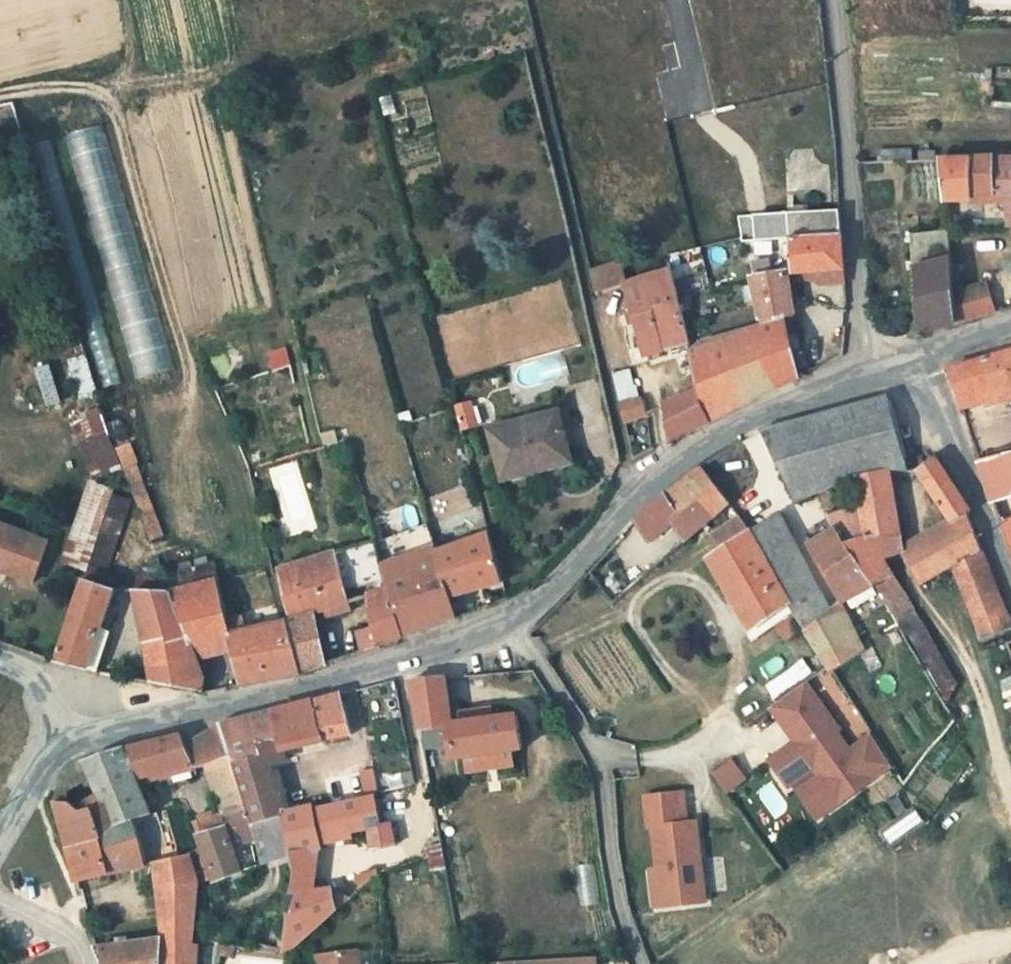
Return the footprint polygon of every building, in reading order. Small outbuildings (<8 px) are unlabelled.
[(130,378),(167,369),(107,120),(70,129),(130,378)] [(1010,198),(1010,161),(1007,161),(1006,151),(997,151),(997,161),(943,162),(946,200),(1005,198),(1010,198)] [(791,237),(842,234),(840,210),(741,216),(743,240),(791,237)] [(791,237),(793,274),(835,272),(835,278),(844,277),(842,234),(791,237)] [(948,235),(912,236),(918,335),(937,330),(955,325),(953,298),(948,235)] [(647,278),(663,351),(686,344),(689,343),(684,323),(679,302),(673,278),(671,270),(669,271),(647,278)] [(794,320),(787,276),(751,280),(752,283),(758,305),(763,323),(783,321),(794,320)] [(648,356),(663,351),(647,278),(624,285),(636,324),(639,337),(648,356)] [(986,288),(953,298),(955,325),(995,314),(986,288)] [(690,358),(699,395),(707,423),(734,410),(780,387),(797,380),(783,321),(763,323),(764,327),(697,347),(690,358)] [(284,339),(268,343),(276,369),(292,364),(284,339)] [(1000,355),(947,371),(957,398),(961,412),(985,404),(982,396),(1009,387),(1010,391),(1010,352),(1000,355)] [(629,370),(613,374),(620,401),(637,397),(629,370)] [(707,423),(699,395),(660,410),(670,442),(680,437),(707,423)] [(645,417),(640,398),(619,404),(624,422),(645,417)] [(796,503),(805,499),(855,481),(887,475),(904,475),(884,398),(845,409),(794,422),(761,432),(796,503)] [(474,402),(456,407),(463,433),(481,427),(474,402)] [(127,467),(147,540),(161,537),(134,441),(114,446),(102,403),(69,412),(87,478),(127,467)] [(558,413),(492,431),(503,472),(547,460),(550,468),(571,463),(558,413)] [(1003,454),(1004,456),(997,458),(1008,493),(1010,499),(1010,498),(1010,452),(1003,454)] [(989,499),(989,498),(1008,493),(997,458),(979,464),(976,465),(984,488),(987,500),(989,499)] [(918,473),(929,490),(948,479),(946,476),(936,460),(918,473)] [(713,522),(729,505),(700,468),(687,477),(663,496),(681,520),(701,506),(713,522)] [(887,475),(855,481),(856,494),(888,494),(887,475)] [(948,479),(929,490),(951,524),(965,517),(971,513),(948,479)] [(85,481),(62,564),(108,577),(131,494),(85,481)] [(888,496),(888,494),(856,494),(857,506),(860,534),(839,545),(844,552),(877,586),(894,578),(884,563),(903,552),(895,539),(888,501),(888,496)] [(701,506),(681,520),(663,496),(641,515),(637,519),(634,521),(650,543),(672,527),(684,545),(693,538),(713,522),(701,506)] [(807,547),(839,605),(877,586),(844,552),(839,545),(860,534),(857,506),(826,516),(833,531),(807,547)] [(777,586),(789,608),(793,614),(804,632),(832,613),(778,515),(747,535),(758,555),(762,554),(780,584),(777,586)] [(953,566),(979,551),(976,546),(965,517),(951,524),(903,552),(903,553),(920,586),(953,566)] [(999,522),(1001,529),(1010,551),(1010,519),(999,522)] [(0,524),(0,571),(4,572),(32,583),(47,543),(0,524)] [(378,541),(391,588),(405,637),(435,626),(456,618),(451,600),(439,560),(437,551),(430,525),(378,541)] [(698,546),(707,561),(731,545),(721,531),(698,546)] [(439,560),(451,600),(503,583),(490,535),(437,551),(439,560)] [(747,535),(731,545),(707,561),(753,631),(789,608),(777,586),(780,584),(762,554),(758,555),(747,535)] [(378,540),(337,552),(347,590),(374,583),(377,592),(391,588),(378,541),(378,540)] [(953,566),(977,629),(1007,616),(989,577),(979,551),(953,566)] [(286,621),(300,675),(329,665),(315,619),(326,616),(351,608),(347,590),(337,552),(277,570),(291,619),(286,621)] [(181,573),(210,566),(207,556),(178,563),(181,573)] [(234,650),(228,622),(215,565),(210,566),(181,573),(165,577),(171,592),(178,610),(190,640),(193,648),(198,661),(234,650)] [(114,591),(82,581),(58,646),(53,662),(86,672),(108,612),(123,616),(125,587),(116,584),(114,591)] [(405,637),(391,588),(377,592),(371,594),(371,602),(377,626),(359,632),(367,651),(405,637)] [(137,591),(148,645),(190,640),(178,610),(171,592),(137,591)] [(888,604),(894,616),(911,604),(904,593),(888,604)] [(351,608),(326,616),(328,622),(353,614),(351,608)] [(789,608),(753,631),(757,637),(793,614),(789,608)] [(827,667),(858,645),(833,612),(832,613),(804,632),(815,648),(827,667)] [(228,622),(234,650),(243,686),(256,683),(300,675),(286,621),(248,629),(243,618),(228,622)] [(940,696),(946,705),(955,687),(925,632),(906,640),(940,696)] [(193,648),(190,640),(148,645),(153,684),(200,693),(203,693),(204,676),(198,661),(193,648)] [(421,733),(450,727),(455,761),(523,751),(518,715),(454,725),(446,679),(411,683),(421,733)] [(839,732),(805,684),(773,707),(797,741),(771,760),(789,786),(816,767),(821,775),(812,781),(832,808),(890,767),(870,737),(849,752),(836,734),(839,732)] [(280,742),(283,753),(350,737),(340,696),(281,710),(274,712),(280,742)] [(274,712),(245,719),(220,726),(232,762),(264,759),(260,745),(267,744),(280,742),(274,712)] [(249,812),(232,762),(220,726),(199,741),(207,766),(220,811),(197,818),(198,822),(203,839),(225,831),(225,826),(249,812)] [(133,819),(140,846),(157,841),(148,807),(178,798),(171,772),(194,764),(187,745),(184,736),(127,751),(102,758),(116,792),(110,795),(119,823),(133,819)] [(196,769),(207,766),(199,741),(187,745),(194,764),(196,769)] [(271,757),(283,753),(280,742),(267,744),(271,757)] [(260,745),(264,759),(271,757),(267,744),(260,745)] [(110,795),(116,792),(102,758),(85,762),(101,802),(110,795)] [(264,759),(232,762),(249,812),(274,794),(264,759)] [(730,760),(711,773),(726,795),(745,782),(730,760)] [(812,781),(798,791),(818,818),(832,808),(812,781)] [(687,822),(684,792),(645,796),(649,825),(652,825),(658,869),(662,907),(706,902),(697,821),(687,822)] [(275,793),(274,794),(249,812),(254,824),(267,820),(282,817),(275,793)] [(84,814),(72,802),(56,802),(62,830),(67,850),(102,837),(119,823),(110,795),(101,802),(84,814)] [(296,869),(295,874),(294,881),(294,897),(296,946),(307,937),(342,906),(350,900),(346,898),(340,896),(334,895),(332,888),(310,894),(311,874),(310,852),(327,850),(327,843),(350,838),(350,834),(368,830),(371,852),(394,848),(390,826),(381,827),(374,796),(312,811),(312,809),(282,817),(290,846),(292,852),(293,857),(296,869)] [(225,826),(225,831),(203,839),(200,840),(204,851),(205,855),(214,882),(241,872),(231,846),(247,841),(252,839),(258,837),(254,824),(249,812),(225,826)] [(282,817),(267,820),(277,858),(292,852),(290,846),(282,817)] [(119,823),(102,837),(67,850),(68,852),(76,885),(145,868),(140,846),(133,819),(119,823)] [(267,820),(254,824),(258,837),(252,839),(260,864),(277,858),(267,820)] [(200,840),(203,839),(198,822),(172,840),(177,860),(189,856),(204,851),(200,840)] [(247,841),(231,846),(241,872),(255,866),(247,841)] [(197,857),(204,880),(204,881),(214,882),(205,855),(197,857)] [(198,883),(189,856),(177,860),(154,865),(160,909),(164,940),(109,946),(106,929),(90,931),(103,963),(196,963),(198,944),(194,943),(198,883)] [(355,878),(359,892),(379,875),(378,866),(355,878)] [(655,908),(662,907),(658,869),(650,870),(655,908)] [(327,953),(328,963),(365,963),(363,949),(327,953)] [(494,962),(494,963),(598,963),(598,955),(494,962)]
